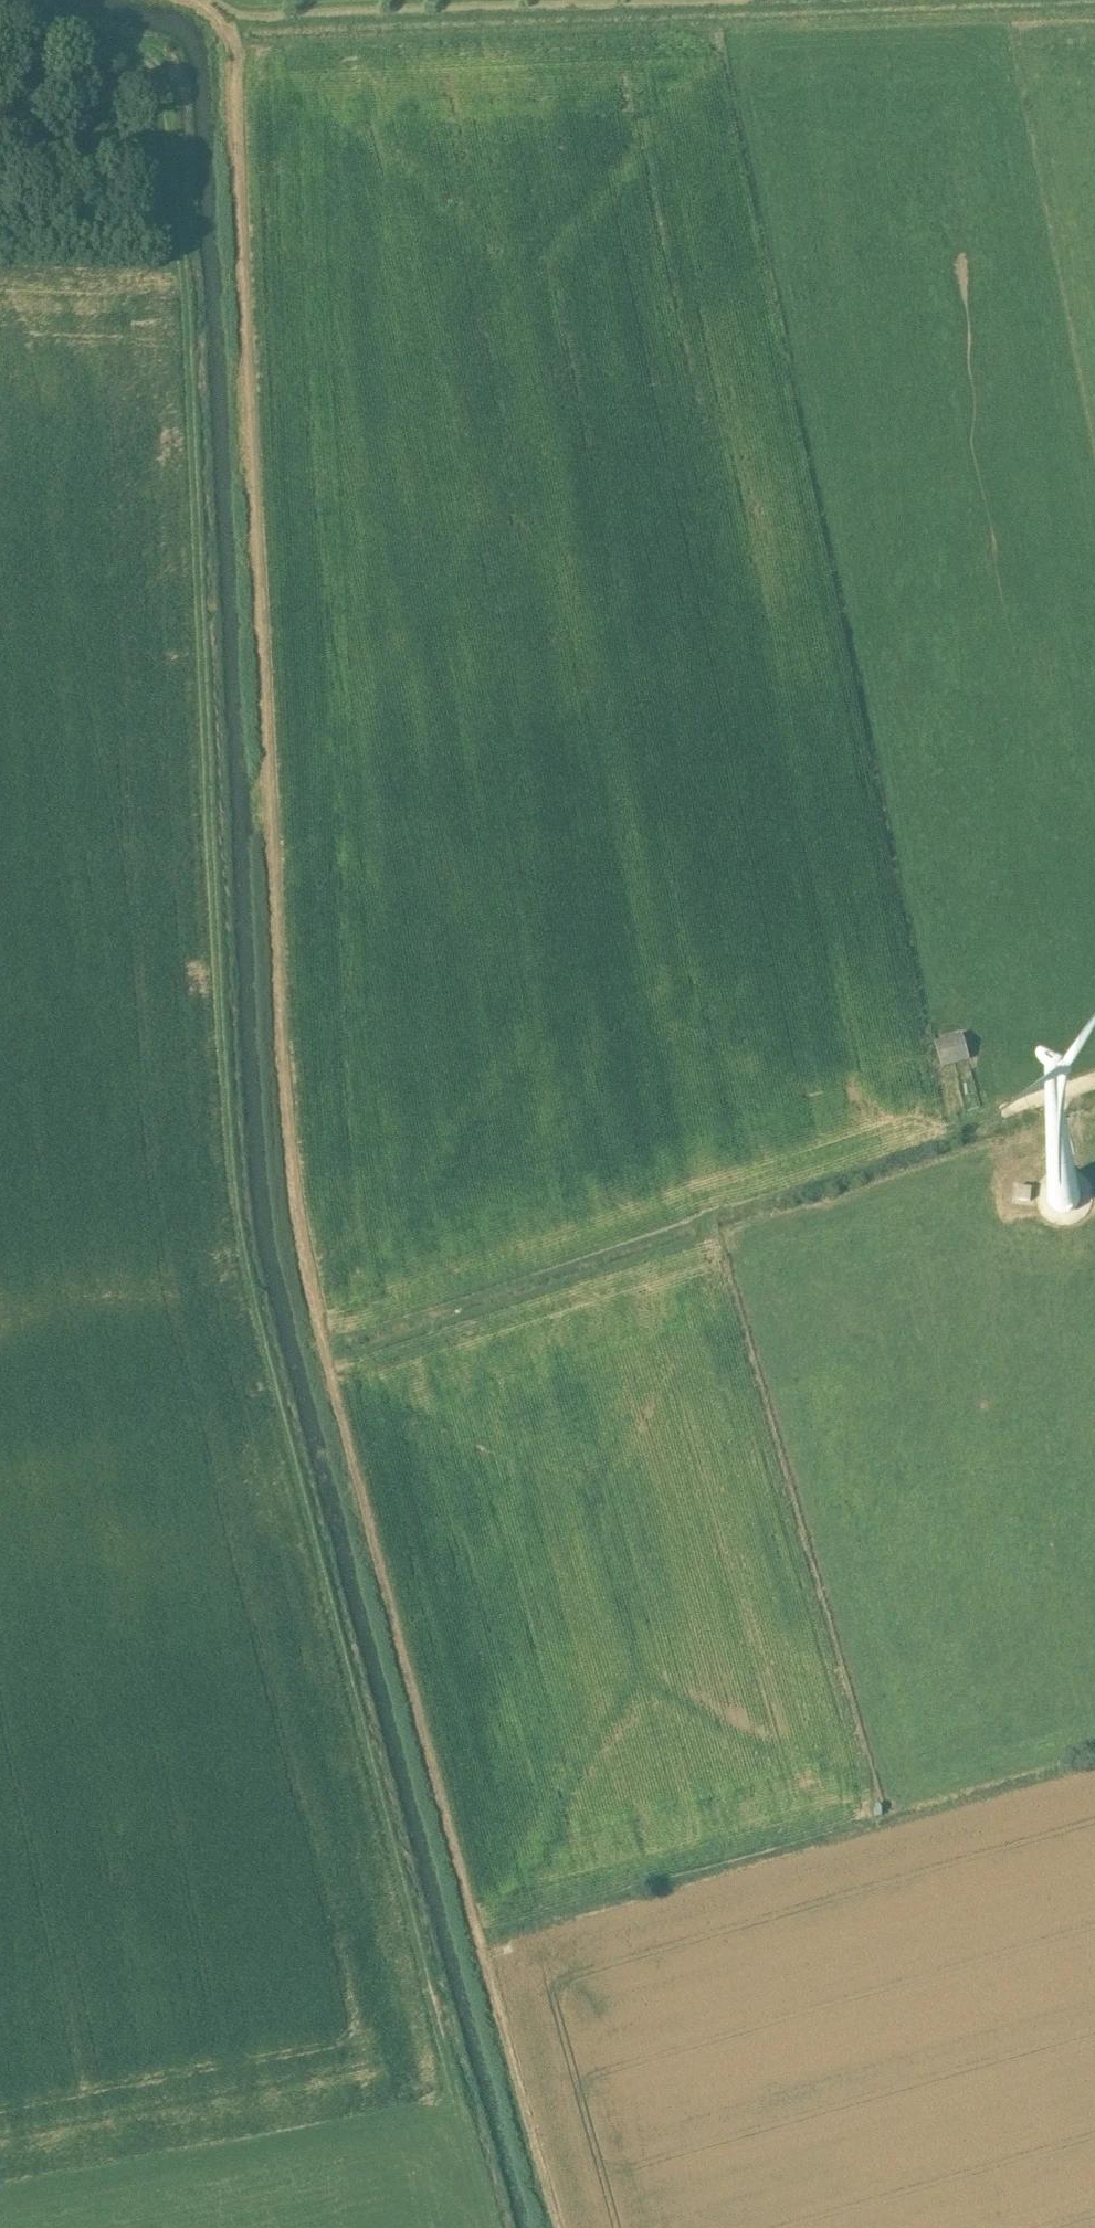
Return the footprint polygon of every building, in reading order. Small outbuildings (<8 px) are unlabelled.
[(970,1060),(962,1034),(935,1042),(942,1068),(970,1060)] [(1050,1200),(1085,1199),(1085,1182),(1050,1183),(1050,1200)]
